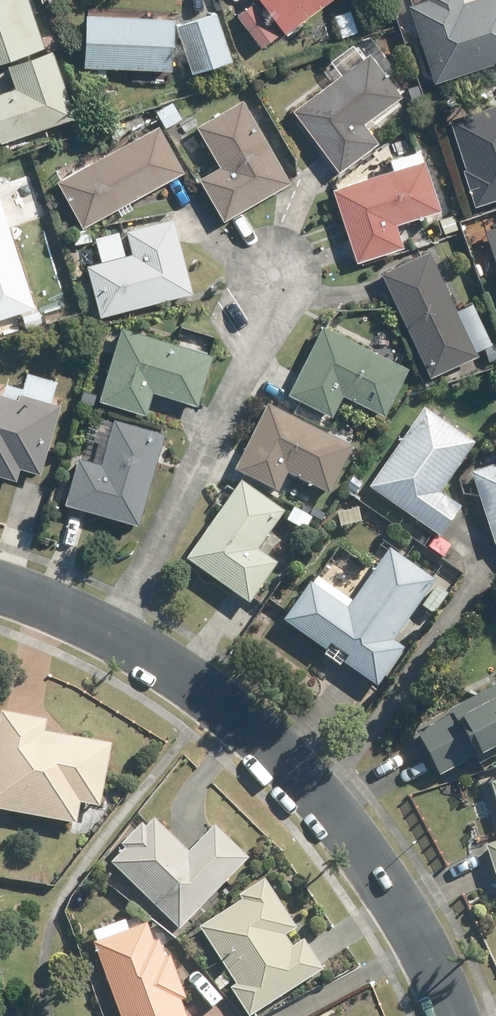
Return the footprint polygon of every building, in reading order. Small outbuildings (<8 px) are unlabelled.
[(39,44),(24,0),(0,0),(0,58),(39,44)] [(280,31),(322,0),(257,0),(280,31)] [(405,3),(428,82),(457,74),(495,62),(495,0),(414,0),(405,3)] [(234,15),(258,46),(274,33),(250,2),(234,15)] [(347,9),(332,15),(339,36),(354,31),(347,9)] [(228,58),(211,10),(172,23),(189,71),(228,58)] [(167,17),(79,14),(77,66),(83,66),(83,77),(99,77),(99,67),(165,69),(167,17)] [(14,86),(0,91),(0,140),(72,115),(48,49),(6,63),(14,86)] [(365,50),(290,108),(336,169),(374,141),(359,121),(397,92),(365,50)] [(423,101),(418,85),(407,90),(412,105),(423,101)] [(286,181),(238,98),(193,125),(216,165),(195,177),(220,219),(286,181)] [(172,102),(154,112),(165,130),(182,120),(172,102)] [(495,203),(495,104),(451,120),(468,170),(464,171),(477,210),(495,203)] [(105,127),(113,141),(125,133),(117,120),(105,127)] [(53,180),(79,226),(114,207),(124,201),(179,171),(153,124),(53,180)] [(329,189),(354,260),(398,244),(391,223),(435,208),(420,158),(415,160),(329,189)] [(450,213),(435,218),(440,233),(455,227),(450,213)] [(31,306),(0,215),(0,317),(31,306)] [(100,259),(83,263),(96,314),(188,291),(170,216),(123,228),(129,251),(122,253),(100,259)] [(495,259),(495,227),(486,230),(495,259)] [(85,228),(68,231),(71,244),(87,241),(85,228)] [(478,356),(428,251),(381,273),(431,379),(478,356)] [(35,309),(18,314),(23,328),(40,323),(35,309)] [(208,354),(119,326),(96,399),(141,413),(148,390),(192,404),(208,354)] [(322,328),(288,395),(331,417),(342,395),(384,417),(407,370),(322,328)] [(10,478),(14,464),(36,471),(55,405),(45,402),(51,381),(25,373),(17,399),(0,394),(0,475),(10,478)] [(266,408),(235,473),(278,494),(287,477),(329,497),(352,450),(266,408)] [(459,511),(439,496),(473,447),(423,412),(369,491),(439,539),(459,511)] [(63,499),(61,503),(134,524),(160,432),(111,417),(98,464),(75,457),(68,479),(63,499)] [(468,472),(492,546),(495,544),(495,463),(468,472)] [(353,481),(347,490),(355,496),(362,487),(353,481)] [(257,552),(283,515),(241,485),(186,561),(249,605),(277,567),(257,552)] [(293,511),(286,523),(305,533),(312,521),(293,511)] [(310,585),(283,623),(324,652),(372,687),(398,649),(386,640),(429,580),(386,550),(346,609),(310,585)] [(436,588),(422,608),(433,617),(448,597),(436,588)] [(437,776),(438,775),(472,757),(495,745),(495,691),(414,734),(437,776)] [(43,715),(0,707),(0,806),(72,819),(76,798),(95,801),(106,739),(41,727),(43,715)] [(116,839),(121,844),(107,857),(175,924),(244,854),(211,821),(184,848),(149,815),(142,823),(137,818),(116,839)] [(485,848),(495,883),(495,844),(485,848)] [(233,980),(228,983),(246,1011),(319,965),(300,935),(289,942),(281,930),(293,923),(262,873),(236,890),(239,895),(196,922),(233,980)] [(89,939),(118,1015),(186,1015),(179,997),(183,996),(167,953),(163,955),(156,936),(150,938),(143,919),(89,939)] [(221,971),(210,979),(216,986),(226,978),(221,971)]
